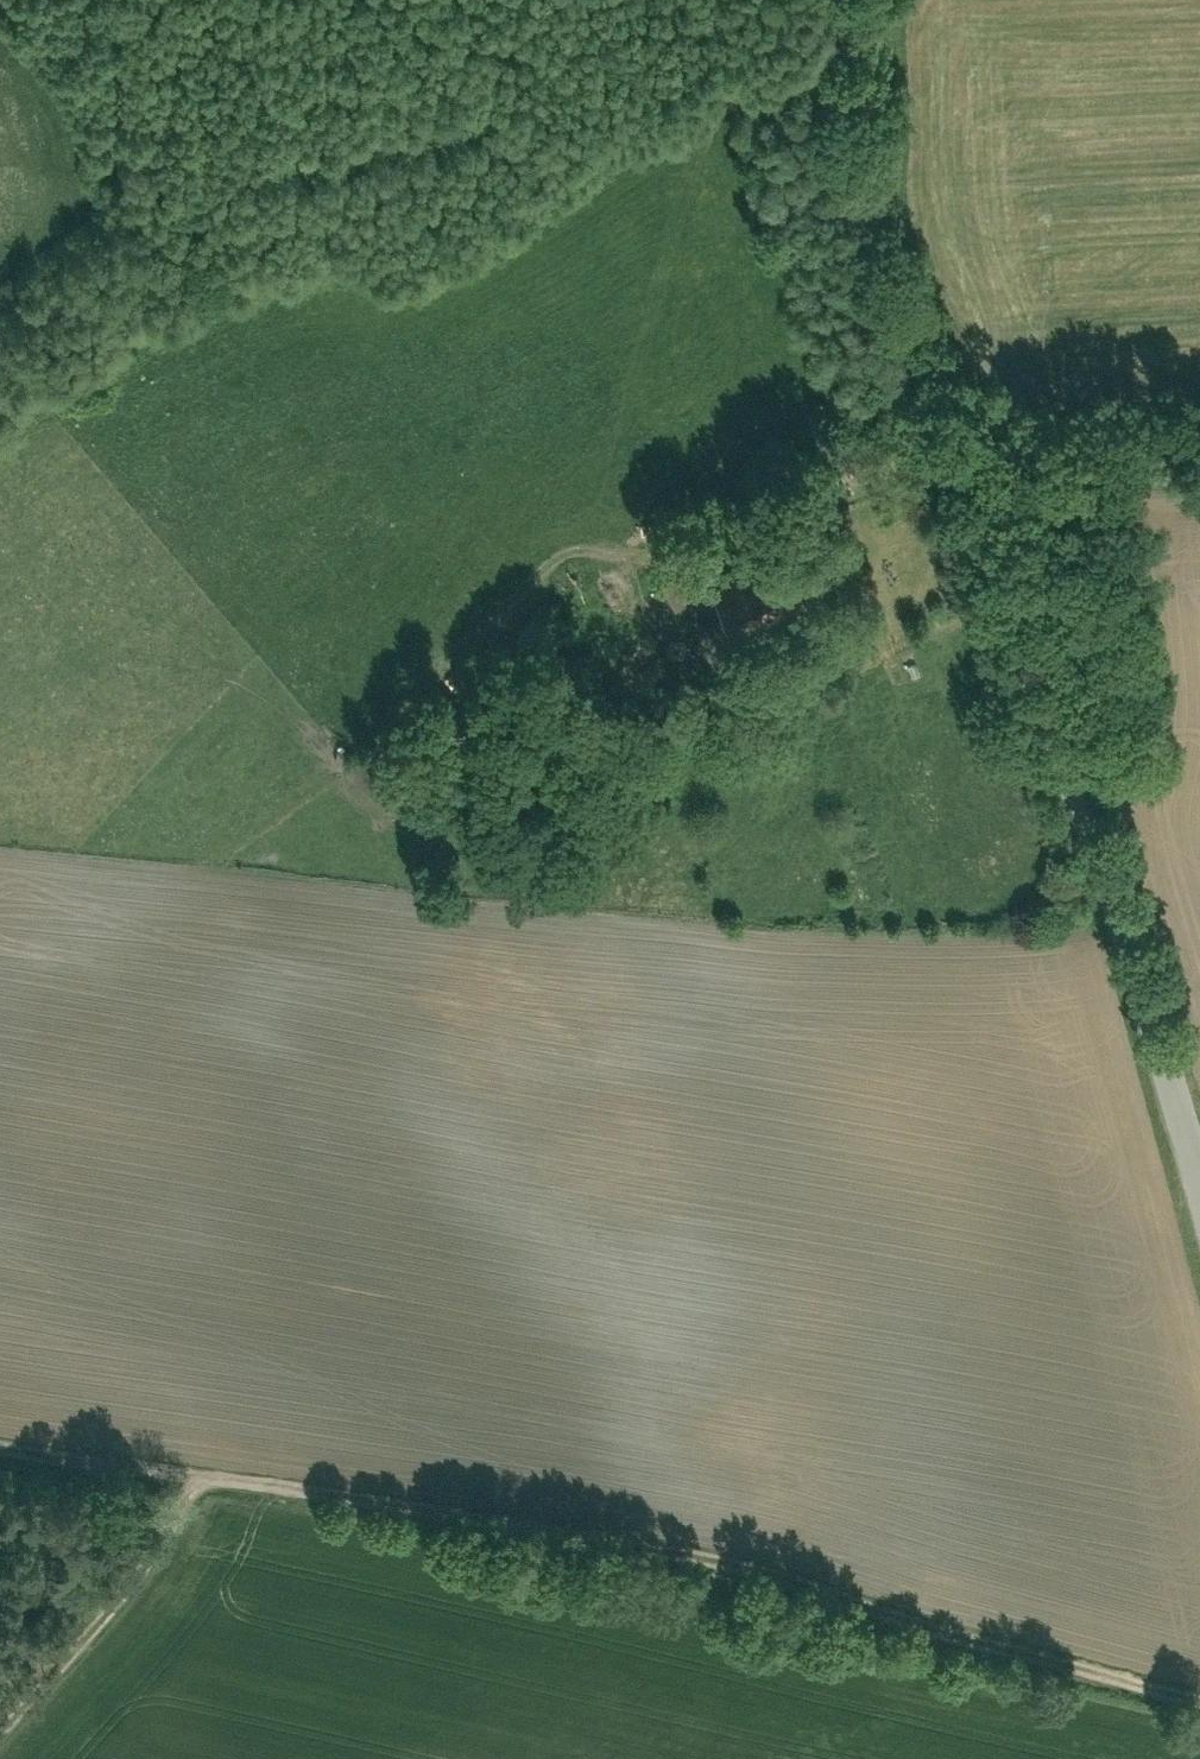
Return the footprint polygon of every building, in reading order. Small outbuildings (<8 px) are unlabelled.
[(781,625),(808,613),(788,566),(760,578),(759,575),(713,595),(736,649),(782,629),(781,625)]
